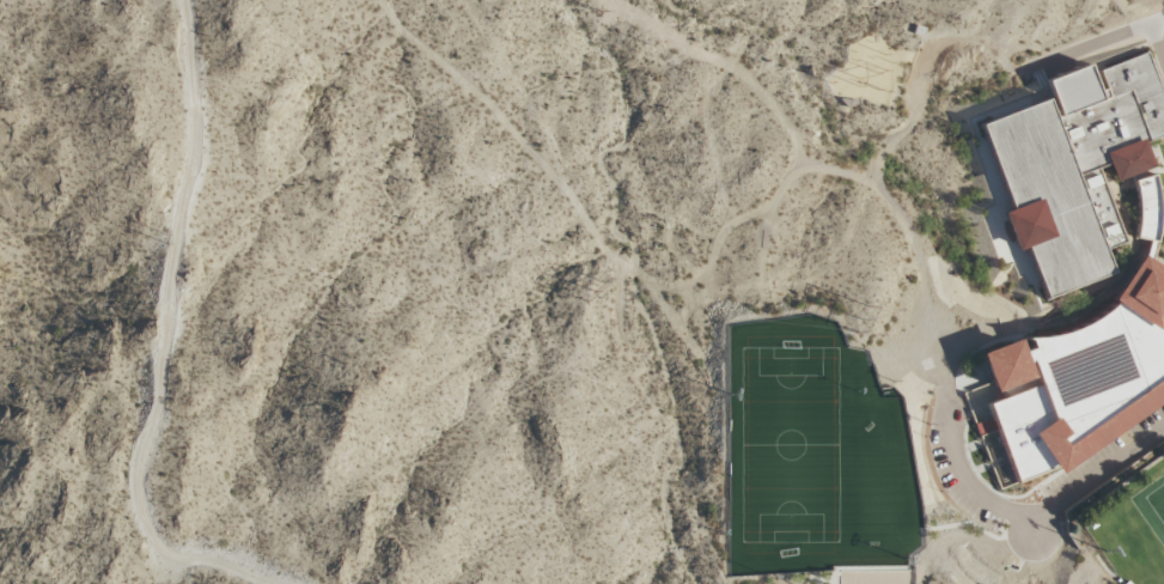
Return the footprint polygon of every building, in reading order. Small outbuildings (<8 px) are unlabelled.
[(1142,53),(1163,110),(1163,135),(1141,144),(1150,168),(1140,170),(1141,177),(1151,175),(1153,189),(1156,199),(1157,209),(1157,220),(1156,232),(1152,243),(1146,266),(1163,277),(1163,308),(1163,398),(1054,475),(1050,469),(1013,485),(982,406),(1001,397),(999,389),(986,394),(971,355),(1010,340),(1016,353),(1025,349),(1022,339),(1036,339),(1048,336),(1061,333),(1073,329),(1086,322),(1098,315),(1108,304),(1103,302),(1133,256),(1140,261),(1146,242),(1132,238),(1134,225),(1135,213),(1134,200),(1132,190),(1128,175),(1113,181),(1105,164),(1093,169),(1122,242),(1101,250),(1109,273),(1042,299),(1022,247),(1011,251),(997,213),(1007,209),(974,126),(1043,98),(1048,112),(1053,111),(1042,81),(1084,65),(1095,92),(1102,89),(1096,71),(1142,53)]
